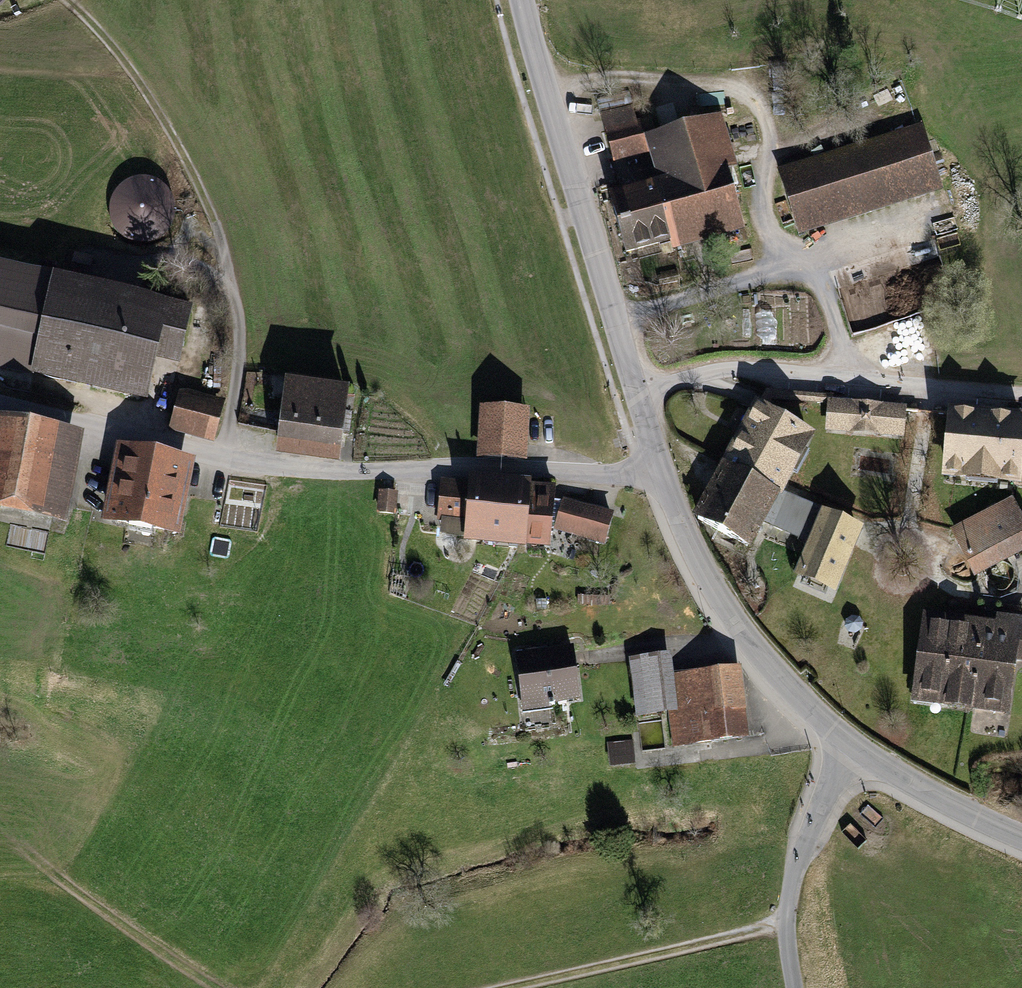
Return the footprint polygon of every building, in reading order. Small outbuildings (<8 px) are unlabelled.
[(648,153),(643,135),(634,104),(599,114),(613,163),(648,153)] [(721,113),(643,135),(648,153),(656,179),(605,194),(623,256),(669,242),(671,251),(744,231),(726,169),(736,166),(721,113)] [(922,123),(776,169),(797,236),(943,191),(922,123)] [(112,198),(110,211),(113,223),(120,233),(131,240),(144,241),(156,238),(166,231),(173,220),(175,207),(172,195),(164,185),(153,178),(141,176),(128,180),(118,187),(112,198)] [(0,262),(0,368),(149,403),(158,362),(182,368),(196,309),(0,262)] [(870,328),(862,301),(846,305),(854,332),(870,328)] [(307,459),(318,382),(286,378),(276,454),(307,459)] [(318,382),(307,459),(340,463),(351,386),(318,382)] [(226,401),(180,389),(169,431),(215,444),(226,401)] [(766,389),(758,403),(767,408),(771,399),(827,403),(828,399),(828,394),(766,389)] [(906,406),(828,399),(827,403),(825,433),(903,439),(905,410),(906,406)] [(720,462),(779,494),(781,495),(815,433),(767,408),(758,403),(754,401),(720,462)] [(529,409),(478,406),(475,458),(526,461),(529,409)] [(947,407),(947,414),(941,478),(1021,486),(1021,414),(947,407)] [(0,416),(0,513),(65,526),(84,432),(0,416)] [(196,459),(117,443),(101,522),(180,538),(196,459)] [(749,549),(779,494),(720,462),(690,518),(749,549)] [(461,542),(481,544),(488,475),(467,473),(466,481),(440,478),(436,521),(440,521),(439,534),(462,536),(461,542)] [(509,477),(488,475),(481,544),(502,546),(509,477)] [(529,479),(509,477),(502,546),(524,549),(524,547),(548,549),(555,486),(529,483),(529,479)] [(393,491),(379,490),(377,514),(396,516),(398,492),(393,491)] [(613,513),(563,498),(553,530),(604,545),(613,513)] [(1013,498),(950,529),(974,578),(1021,554),(1021,517),(1013,498)] [(821,509),(793,575),(835,593),(863,527),(821,509)] [(768,537),(785,543),(790,528),(773,522),(768,537)] [(961,709),(972,619),(923,613),(912,703),(961,709)] [(961,709),(1010,715),(1017,662),(1021,663),(1021,618),(995,615),(994,622),(972,619),(961,709)] [(573,646),(514,654),(522,713),(548,710),(547,706),(580,701),(573,646)] [(635,719),(669,715),(677,714),(672,675),(670,654),(627,659),(635,719)] [(740,667),(672,675),(677,714),(669,715),(673,749),(749,739),(740,667)] [(632,740),(607,742),(609,768),(635,766),(632,740)]
